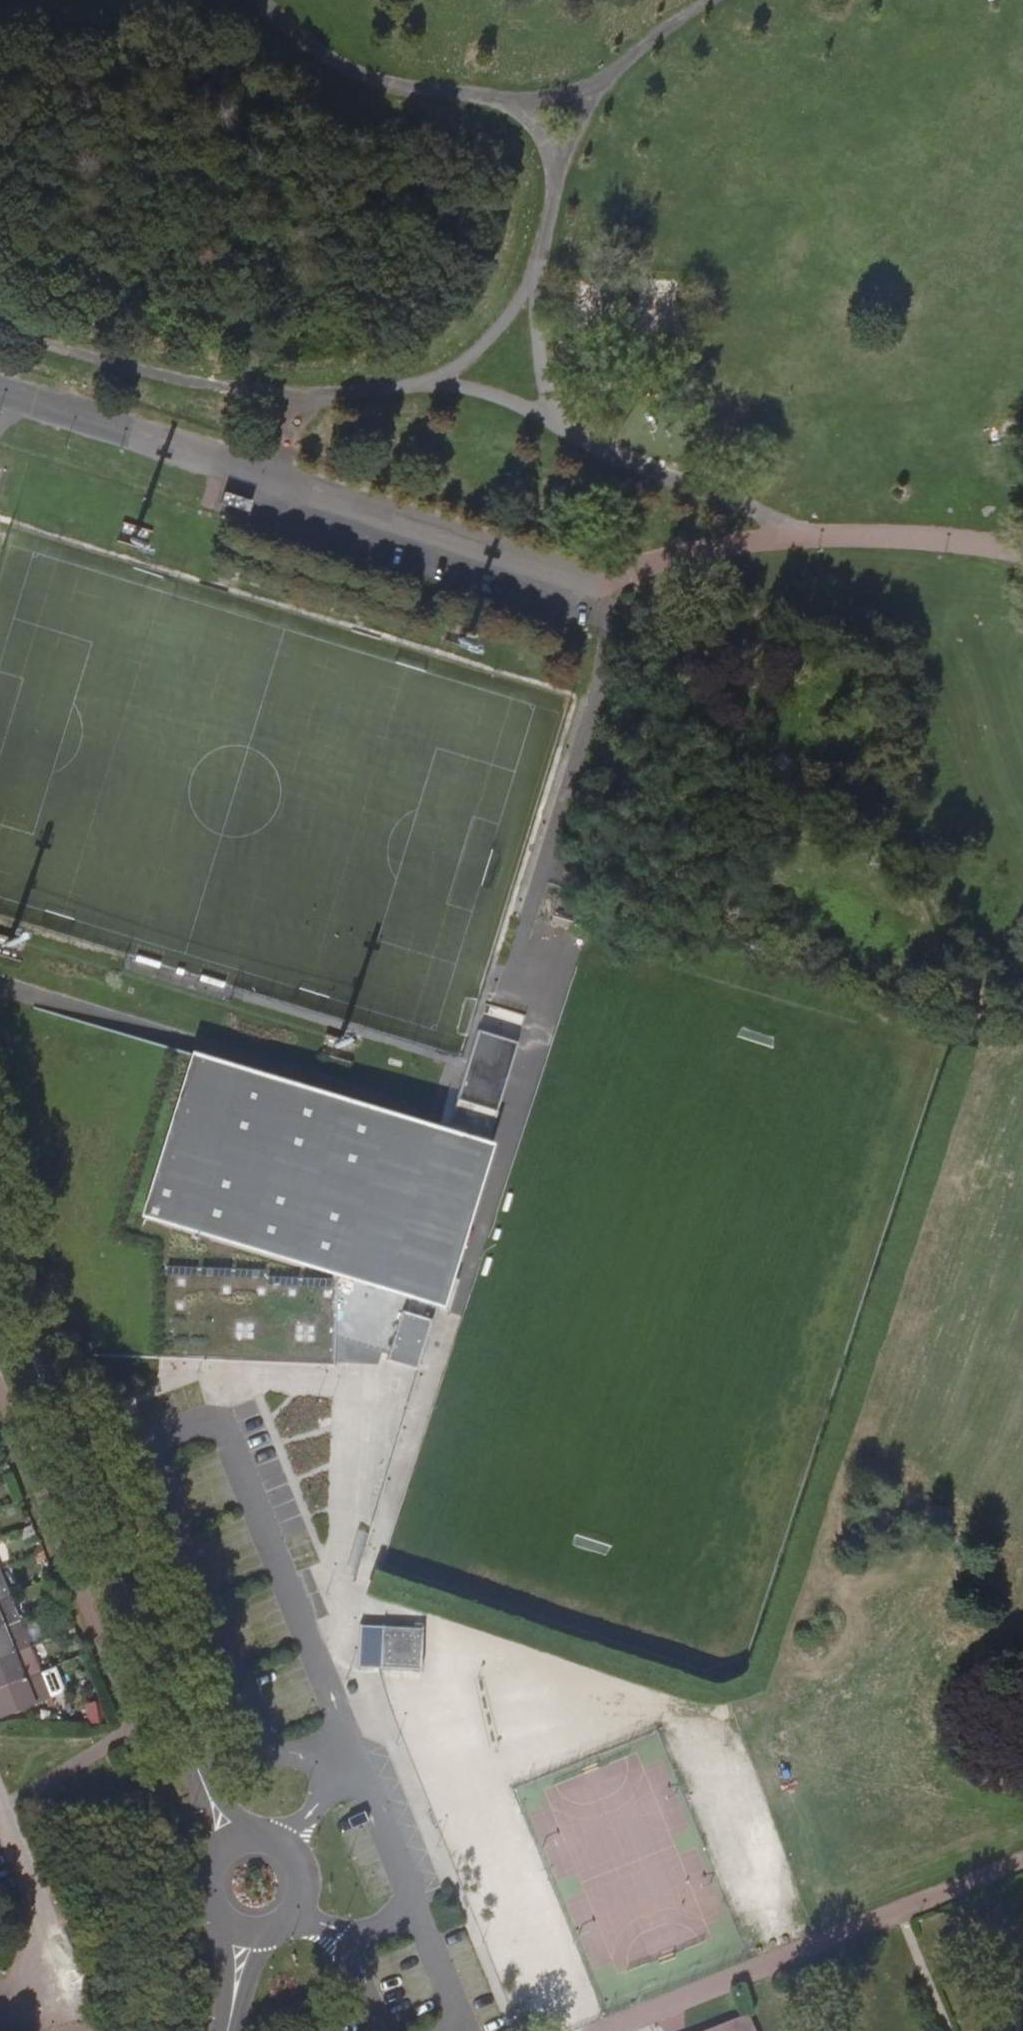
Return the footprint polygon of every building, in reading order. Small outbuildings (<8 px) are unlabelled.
[(180,1049),(110,1266),(180,1288),(157,1360),(333,1366),(334,1340),(418,1367),(437,1308),(448,1311),(458,1282),(447,1279),(522,1045),(482,1033),(450,1135),(180,1049)] [(0,1572),(0,1599),(10,1596),(0,1572)] [(10,1596),(0,1599),(0,1629),(20,1621),(10,1596)] [(20,1621),(0,1629),(0,1658),(30,1646),(20,1621)] [(360,1627),(358,1667),(420,1669),(421,1630),(360,1627)] [(30,1646),(0,1658),(0,1688),(40,1672),(30,1646)] [(40,1672),(0,1688),(0,1720),(51,1699),(40,1672)] [(703,2030),(756,2030),(749,2014),(712,2027),(703,2030)]
